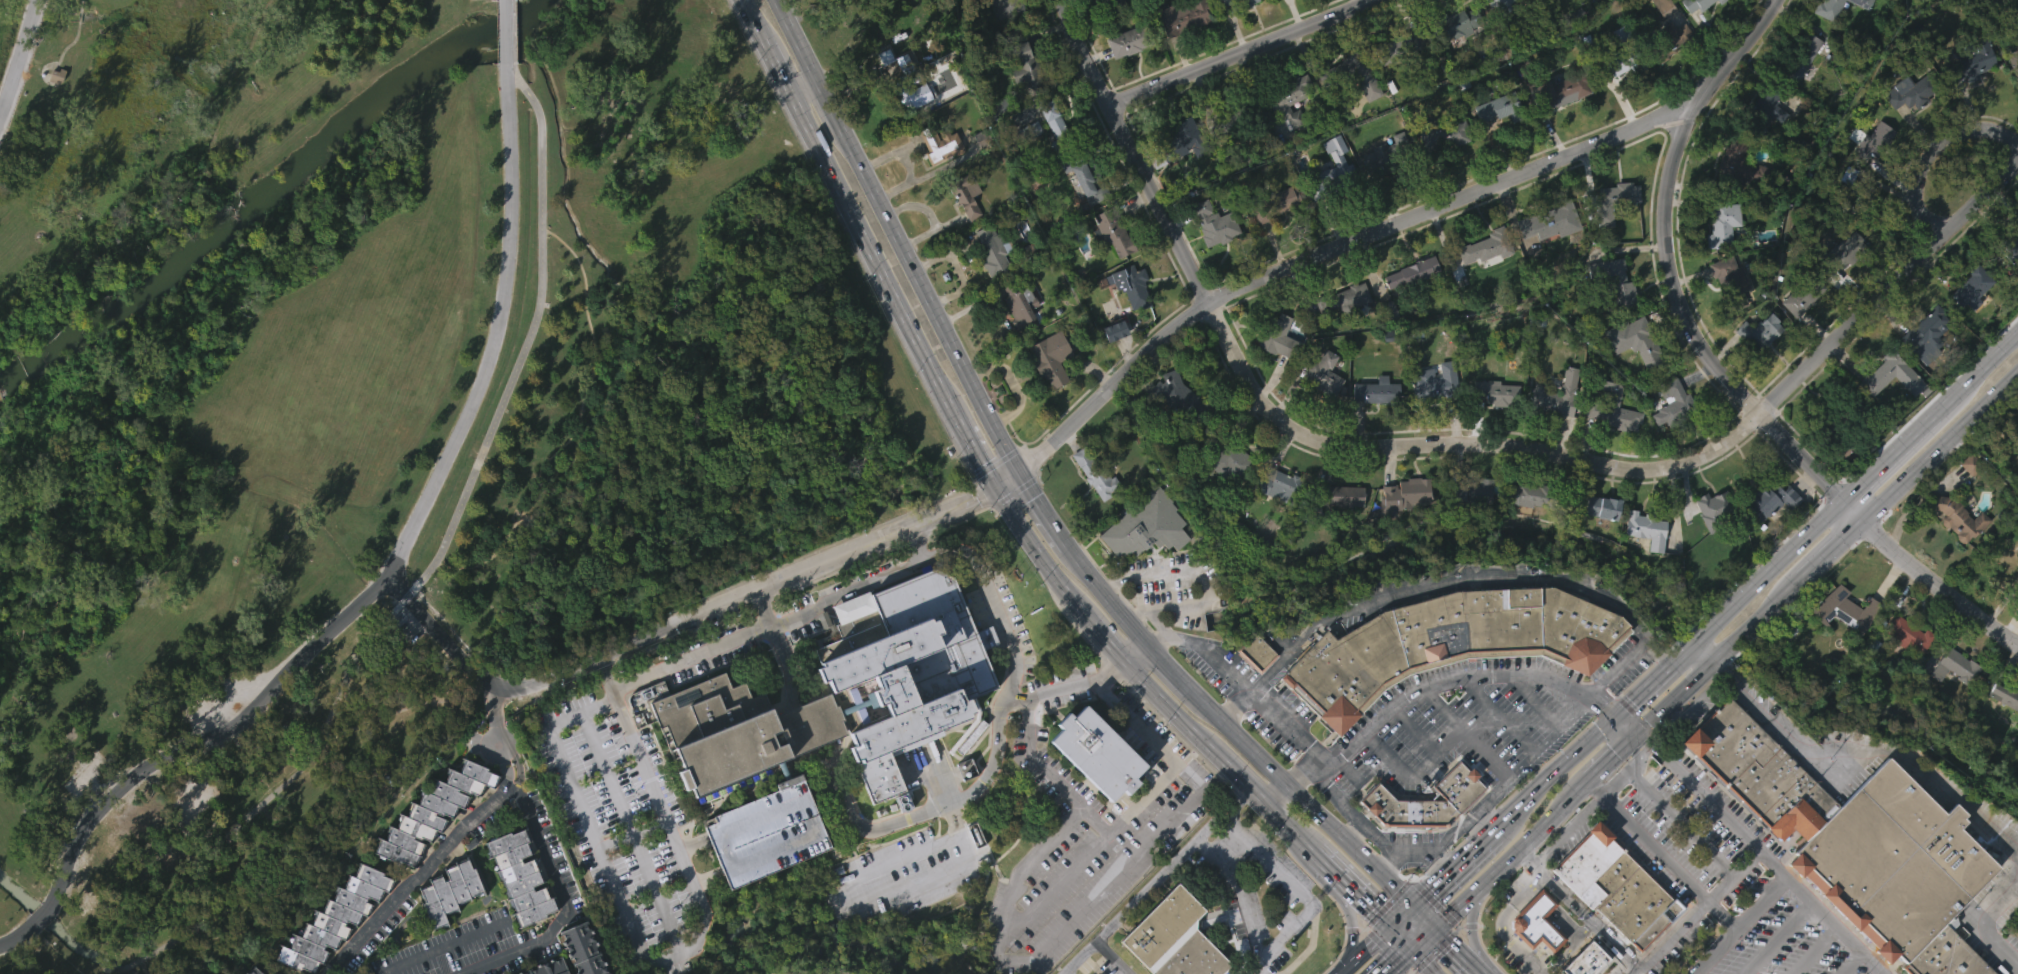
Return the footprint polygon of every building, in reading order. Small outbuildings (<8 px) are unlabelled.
[(993,17),(991,0),(1020,0),(1024,0),(1026,12),(993,17)] [(1107,9),(1106,0),(1125,0),(1126,7),(1107,9)] [(1157,10),(1181,0),(1187,0),(1189,6),(1193,5),(1191,1),(1194,0),(1207,0),(1212,13),(1210,14),(1213,20),(1201,25),(1200,23),(1169,37),(1157,10)] [(1217,9),(1214,0),(1256,0),(1254,1),(1249,3),(1251,6),(1239,11),(1236,2),(1217,9)] [(1493,6),(1488,0),(1515,0),(1511,3),(1515,8),(1503,16),(1495,5),(1493,6)] [(1550,10),(1564,0),(1543,0),(1550,10)] [(1665,17),(1653,0),(1671,0),(1677,8),(1676,9),(1665,17)] [(1691,12),(1683,0),(1717,0),(1702,12),(1699,6),(1691,12)] [(1814,12),(1820,0),(1824,2),(1825,0),(1846,0),(1837,22),(1814,12)] [(1871,10),(1848,0),(1875,0),(1871,10)] [(1094,11),(1097,27),(1105,26),(1107,40),(1128,37),(1126,26),(1137,24),(1136,16),(1143,15),(1142,4),(1094,11)] [(1476,6),(1484,22),(1473,28),(1475,31),(1466,36),(1465,34),(1455,40),(1452,35),(1442,41),(1431,21),(1446,12),(1448,16),(1464,8),(1466,12),(1476,6)] [(1500,50),(1511,44),(1506,36),(1531,21),(1523,6),(1487,27),(1500,50)] [(1213,27),(1219,42),(1234,37),(1237,45),(1258,37),(1256,30),(1264,27),(1257,10),(1213,27)] [(1808,47),(1830,57),(1840,35),(1865,46),(1871,31),(1825,10),(1820,21),(1824,23),(1817,37),(1814,35),(1808,47)] [(1676,33),(1684,49),(1694,44),(1695,46),(1714,37),(1715,38),(1727,32),(1717,12),(1676,33)] [(1672,20),(1677,28),(1686,22),(1697,38),(1684,46),(1682,44),(1677,47),(1674,42),(1671,44),(1674,49),(1657,61),(1650,50),(1653,47),(1649,41),(1664,31),(1661,27),(1672,20)] [(1132,53),(1115,58),(1107,38),(1146,21),(1155,42),(1132,53)] [(1628,23),(1650,66),(1635,73),(1632,67),(1615,76),(1613,72),(1603,77),(1595,62),(1624,48),(1614,30),(1628,23)] [(986,29),(989,56),(1020,52),(1016,25),(986,29)] [(1419,28),(1427,44),(1391,63),(1383,65),(1373,46),(1385,40),(1386,42),(1409,30),(1410,32),(1419,28)] [(1801,76),(1797,82),(1780,71),(1807,29),(1824,41),(1801,76)] [(1166,75),(1208,55),(1196,30),(1154,49),(1166,75)] [(1977,70),(1980,82),(1968,86),(1965,78),(1953,81),(1948,65),(1959,61),(1957,58),(1965,55),(1962,46),(1966,39),(1986,33),(1996,64),(1977,70)] [(1028,39),(1033,54),(1035,53),(1048,89),(1028,96),(1023,81),(1016,83),(1011,68),(1016,66),(1014,61),(1016,60),(1011,48),(1014,47),(1013,44),(1028,39)] [(1440,49),(1432,53),(1443,77),(1476,62),(1467,42),(1442,53),(1440,49)] [(2009,51),(2017,48),(2017,79),(2009,51)] [(911,49),(924,74),(920,76),(921,78),(915,83),(917,87),(926,82),(934,98),(906,112),(892,84),(906,77),(896,59),(884,65),(881,59),(892,53),(895,58),(911,49)] [(1356,50),(1358,53),(1362,51),(1384,94),(1369,102),(1355,75),(1327,89),(1318,73),(1343,61),(1342,59),(1348,55),(1347,53),(1356,50)] [(1654,63),(1662,77),(1646,85),(1652,97),(1691,76),(1682,58),(1671,64),(1667,56),(1654,63)] [(1416,84),(1417,67),(1397,66),(1397,83),(1416,84)] [(1818,76),(1801,66),(1775,109),(1792,119),(1818,76)] [(1936,78),(1942,86),(1930,95),(1932,98),(1918,109),(1914,104),(1909,107),(1905,102),(1895,109),(1883,94),(1909,74),(1915,82),(1933,69),(1938,76),(1936,78)] [(1592,92),(1577,97),(1576,95),(1557,102),(1556,100),(1548,103),(1543,90),(1551,87),(1550,84),(1588,70),(1592,81),(1589,82),(1592,92)] [(1290,105),(1293,111),(1302,107),(1308,119),(1299,123),(1300,125),(1289,130),(1280,110),(1275,113),(1265,93),(1307,72),(1313,84),(1309,86),(1313,94),(1290,105)] [(1007,82),(1013,100),(1008,102),(1016,128),(1039,120),(1024,76),(1007,82)] [(1994,99),(1984,78),(1942,98),(1952,117),(1961,113),(1964,119),(1975,113),(1973,110),(1994,99)] [(1780,107),(1765,127),(1746,113),(1769,81),(1785,92),(1776,104),(1780,107)] [(1379,129),(1356,85),(1326,101),(1334,117),(1349,109),(1364,137),(1379,129)] [(1516,90),(1526,117),(1514,122),(1510,113),(1482,123),(1475,106),(1516,90)] [(1258,119),(1220,137),(1212,121),(1222,116),(1221,113),(1230,108),(1229,105),(1247,96),(1258,119)] [(1075,142),(1056,151),(1051,141),(1057,138),(1040,104),(1053,98),(1075,142)] [(49,104),(47,116),(58,118),(60,107),(49,104)] [(1587,128),(1580,107),(1551,117),(1550,114),(1533,120),(1541,144),(1587,128)] [(1284,166),(1297,160),(1288,139),(1311,128),(1303,110),(1261,129),(1272,152),(1277,149),(1284,166)] [(1915,115),(1909,120),(1902,111),(1878,128),(1890,144),(1899,137),(1904,145),(1926,129),(1915,115)] [(1191,114),(1200,132),(1203,131),(1213,149),(1197,157),(1191,145),(1187,147),(1189,151),(1156,169),(1149,155),(1168,145),(1166,142),(1168,137),(1173,134),(1169,127),(1185,119),(1184,118),(1191,114)] [(931,137),(925,118),(894,127),(900,146),(931,137)] [(1429,118),(1433,128),(1451,122),(1452,125),(1463,120),(1471,140),(1456,146),(1455,144),(1443,149),(1441,144),(1427,150),(1417,123),(1429,118)] [(1897,131),(1879,158),(1872,153),(1866,163),(1854,154),(1867,132),(1870,135),(1881,119),(1897,131)] [(937,133),(940,139),(943,138),(939,131),(947,127),(951,134),(956,131),(966,150),(956,155),(955,153),(952,155),(953,156),(932,167),(927,158),(925,159),(922,153),(928,149),(919,131),(934,122),(939,132),(937,133)] [(1040,135),(1022,144),(1021,141),(1014,145),(1010,137),(1018,133),(1017,130),(1033,122),(1040,135)] [(1767,152),(1777,158),(1783,148),(1771,140),(1776,132),(1760,122),(1742,152),(1761,163),(1767,152)] [(1505,148),(1508,157),(1519,153),(1509,127),(1470,141),(1476,159),(1505,148)] [(1347,150),(1342,153),(1350,169),(1354,166),(1360,177),(1346,184),(1347,186),(1318,201),(1317,199),(1311,202),(1304,188),(1311,184),(1307,177),(1327,167),(1328,169),(1334,166),(1321,143),(1339,134),(1347,150)] [(1065,169),(1049,135),(1035,141),(1051,175),(1065,169)] [(1407,137),(1411,147),(1408,149),(1411,156),(1397,162),(1398,165),(1394,166),(1395,170),(1384,174),(1382,171),(1369,176),(1361,156),(1374,150),(1373,147),(1386,142),(1388,145),(1407,137)] [(1752,144),(1746,161),(1758,165),(1759,163),(1772,168),(1767,181),(1751,176),(1747,188),(1718,177),(1722,166),(1719,164),(1726,144),(1729,146),(1732,137),(1752,144)] [(1217,169),(1239,157),(1231,143),(1209,155),(1217,169)] [(1088,150),(1096,165),(1093,167),(1108,196),(1090,206),(1083,192),(1078,195),(1069,177),(1075,174),(1072,169),(1066,173),(1060,163),(1069,158),(1070,160),(1088,150)] [(1202,189),(1188,152),(1155,164),(1166,193),(1155,197),(1155,196),(1150,198),(1151,201),(1190,186),(1192,192),(1202,189)] [(1467,176),(1460,154),(1416,167),(1421,187),(1449,179),(1450,181),(1467,176)] [(1874,193),(1890,165),(1874,155),(1865,171),(1860,168),(1853,181),(1874,193)] [(916,169),(925,186),(921,188),(928,202),(966,182),(957,165),(937,176),(930,162),(916,169)] [(1388,170),(1390,178),(1380,181),(1380,183),(1363,189),(1366,200),(1406,188),(1399,166),(1388,170)] [(985,190),(973,196),(983,215),(970,221),(956,196),(957,196),(954,190),(951,192),(947,183),(974,169),(985,190)] [(1739,196),(1744,179),(1722,174),(1713,213),(1755,223),(1760,201),(1739,196)] [(1634,181),(1634,184),(1641,184),(1642,205),(1617,206),(1617,211),(1628,210),(1629,224),(1599,226),(1599,219),(1592,220),(1591,205),(1584,205),(1583,197),(1585,197),(1585,194),(1598,193),(1598,195),(1600,195),(1599,187),(1617,186),(1617,182),(1634,181)] [(1877,187),(1874,196),(1877,196),(1874,209),(1870,208),(1868,218),(1850,213),(1855,195),(1851,194),(1850,199),(1837,195),(1841,182),(1857,187),(1859,182),(1877,187)] [(1292,185),(1293,188),(1296,187),(1303,204),(1259,224),(1252,206),(1259,203),(1257,199),(1263,197),(1262,194),(1279,187),(1280,190),(1292,185)] [(1068,205),(1086,241),(1102,234),(1080,188),(1057,198),(1061,208),(1068,205)] [(1208,197),(1215,212),(1217,211),(1217,209),(1223,206),(1227,214),(1232,211),(1241,230),(1231,235),(1233,239),(1222,244),(1220,242),(1208,248),(1202,235),(1204,235),(1201,228),(1202,227),(1192,205),(1208,197)] [(1571,198),(1583,229),(1561,237),(1559,232),(1538,240),(1536,234),(1525,239),(1518,220),(1534,213),(1535,215),(1560,205),(1559,203),(1571,198)] [(1731,200),(1731,203),(1741,203),(1742,225),(1733,225),(1734,247),(1708,248),(1708,234),(1712,233),(1711,213),(1714,213),(1714,200),(1731,200)] [(1119,217),(1129,237),(1132,235),(1139,249),(1119,260),(1109,240),(1097,246),(1088,227),(1090,225),(1086,218),(1113,205),(1119,217)] [(1610,261),(1609,239),(1637,238),(1636,218),(1611,219),(1611,222),(1592,223),(1594,261),(1610,261)] [(1297,240),(1289,219),(1264,229),(1267,237),(1246,245),(1251,258),(1297,240)] [(993,229),(994,231),(1001,227),(1005,234),(1001,236),(1004,242),(1007,241),(1011,250),(1005,254),(1012,269),(1000,275),(999,273),(991,277),(981,262),(986,259),(977,243),(980,242),(975,231),(990,223),(993,229)] [(1503,224),(1515,253),(1510,255),(1511,257),(1506,259),(1505,257),(1502,258),(1500,254),(1482,261),(1480,257),(1475,258),(1476,260),(1464,264),(1458,248),(1490,236),(1489,232),(1494,230),(1493,229),(1503,224)] [(1856,230),(1869,245),(1842,270),(1839,267),(1831,274),(1817,259),(1827,251),(1828,252),(1843,239),(1844,240),(1856,230)] [(1187,240),(1205,283),(1238,269),(1229,246),(1213,253),(1204,233),(1187,240)] [(1706,269),(1702,269),(1702,283),(1728,282),(1727,261),(1736,260),(1736,236),(1705,236),(1706,269)] [(2011,243),(2017,236),(2017,267),(1997,247),(2006,238),(2011,243)] [(1576,265),(1568,240),(1529,252),(1528,250),(1512,255),(1518,273),(1531,269),(1533,274),(1553,267),(1555,272),(1576,265)] [(1086,252),(1098,279),(1107,276),(1114,293),(1130,286),(1111,241),(1086,252)] [(1733,254),(1739,267),(1743,266),(1749,279),(1754,277),(1757,283),(1743,289),(1750,304),(1732,312),(1711,263),(1733,254)] [(1435,255),(1441,271),(1407,284),(1406,282),(1390,288),(1385,276),(1417,262),(1417,261),(1435,255)] [(1622,257),(1628,281),(1634,279),(1640,304),(1616,309),(1614,300),(1616,299),(1611,274),(1592,279),(1588,265),(1622,257)] [(970,267),(983,295),(979,297),(986,312),(1009,301),(988,258),(970,267)] [(1506,286),(1499,261),(1485,265),(1487,272),(1453,283),(1459,301),(1506,286)] [(1995,279),(1964,308),(1952,295),(1973,275),(1970,272),(1980,262),(1995,279)] [(1994,283),(2010,299),(2017,290),(2017,264),(2017,263),(2003,277),(2001,275),(1994,283)] [(1134,264),(1136,270),(1144,267),(1148,279),(1145,280),(1153,303),(1133,310),(1125,290),(1119,292),(1112,273),(1134,264)] [(1835,311),(1864,281),(1847,264),(1818,295),(1835,311)] [(1798,317),(1783,301),(1813,271),(1828,287),(1798,317)] [(1017,287),(1019,291),(1029,285),(1044,312),(1013,329),(1009,322),(1013,320),(1002,298),(1008,295),(1002,284),(1013,279),(1017,287)] [(1365,281),(1373,300),(1344,313),(1341,306),(1319,315),(1313,300),(1332,292),(1333,295),(1350,287),(1349,285),(1357,281),(1358,284),(1365,281)] [(1745,322),(1730,287),(1704,298),(1719,333),(1745,322)] [(1584,299),(1588,318),(1605,315),(1610,345),(1633,340),(1629,316),(1623,317),(1619,293),(1584,299)] [(1945,328),(1961,345),(1992,317),(1976,299),(1945,328)] [(1132,305),(1130,300),(1116,304),(1122,326),(1145,320),(1141,303),(1132,305)] [(1940,313),(1951,326),(1946,331),(1956,342),(1941,356),(1937,352),(1931,358),(1919,345),(1913,350),(1901,338),(1921,322),(1919,320),(1924,315),(1926,317),(1935,308),(1940,313)] [(1777,337),(1791,353),(1822,324),(1808,309),(1777,337)] [(1294,317),(1286,335),(1302,342),(1294,359),(1276,351),(1275,354),(1258,346),(1272,315),(1278,319),(1281,312),(1294,317)] [(1780,321),(1779,322),(1786,329),(1759,354),(1735,331),(1746,319),(1754,327),(1771,312),(1780,321)] [(998,333),(1016,367),(1034,358),(1029,348),(1037,344),(1023,319),(1016,323),(1011,315),(999,321),(1004,330),(998,333)] [(1646,331),(1647,333),(1650,332),(1654,340),(1655,339),(1668,367),(1651,375),(1636,346),(1632,348),(1625,335),(1630,333),(1626,324),(1641,316),(1648,330),(1646,331)] [(1115,339),(1109,342),(1103,327),(1124,319),(1130,333),(1115,339)] [(1062,366),(1071,381),(1054,390),(1048,380),(1046,381),(1042,373),(1040,375),(1033,361),(1035,360),(1028,347),(1061,329),(1074,354),(1060,362),(1062,366)] [(1385,357),(1396,352),(1389,335),(1378,340),(1385,357)] [(1895,374),(1910,389),(1945,355),(1930,340),(1895,374)] [(1256,382),(1283,393),(1290,374),(1281,370),(1288,352),(1271,346),(1256,382)] [(1899,353),(1928,384),(1916,396),(1896,375),(1875,395),(1861,380),(1869,373),(1871,375),(1887,359),(1884,356),(1894,346),(1900,352),(1899,353)] [(1740,355),(1730,365),(1754,389),(1780,363),(1765,347),(1748,363),(1740,355)] [(1337,356),(1328,371),(1343,380),(1339,386),(1344,387),(1342,395),(1335,393),(1332,398),(1310,386),(1311,383),(1301,377),(1311,361),(1315,363),(1324,348),(1337,356)] [(1617,360),(1627,383),(1631,381),(1642,404),(1659,396),(1638,350),(1617,360)] [(1579,368),(1574,396),(1577,396),(1573,417),(1528,408),(1533,383),(1547,385),(1546,390),(1560,393),(1562,383),(1564,384),(1566,365),(1579,368)] [(1025,380),(1044,426),(1065,417),(1056,395),(1069,390),(1059,366),(1025,380)] [(1434,369),(1435,377),(1447,376),(1447,380),(1458,379),(1460,395),(1414,401),(1411,376),(1417,375),(1417,371),(1434,369)] [(1194,394),(1204,402),(1221,402),(1221,416),(1206,417),(1198,429),(1161,398),(1167,390),(1162,375),(1175,371),(1180,382),(1194,394)] [(1386,375),(1387,383),(1398,382),(1398,401),(1363,402),(1362,399),(1352,400),(1352,383),(1374,383),(1374,376),(1386,375)] [(1624,384),(1619,407),(1644,412),(1641,424),(1639,423),(1637,431),(1628,429),(1628,432),(1617,429),(1617,426),(1601,423),(1602,419),(1585,415),(1590,394),(1603,397),(1602,404),(1605,404),(1608,390),(1600,388),(1602,379),(1624,384)] [(1501,380),(1501,384),(1516,384),(1515,407),(1494,406),(1494,403),(1487,403),(1487,398),(1474,397),(1475,380),(1501,380)] [(1890,411),(1909,431),(1923,419),(1888,382),(1878,392),(1880,394),(1855,418),(1868,431),(1890,411)] [(1334,390),(1320,384),(1314,398),(1308,395),(1299,415),(1332,431),(1341,413),(1327,407),(1334,390)] [(1568,451),(1576,403),(1561,400),(1556,427),(1529,423),(1525,445),(1568,451)] [(1654,462),(1689,441),(1672,411),(1654,422),(1663,439),(1646,449),(1654,462)] [(1857,448),(1844,458),(1817,422),(1830,412),(1857,448)] [(1615,443),(1619,418),(1597,415),(1593,437),(1583,435),(1580,456),(1635,465),(1638,447),(1615,443)] [(1224,432),(1257,462),(1238,483),(1227,474),(1223,478),(1200,456),(1224,432)] [(1085,446),(1094,460),(1098,457),(1111,478),(1115,475),(1123,489),(1103,502),(1091,484),(1090,485),(1086,478),(1088,477),(1072,455),(1085,446)] [(1276,471),(1277,470),(1292,478),(1294,474),(1306,480),(1291,510),(1262,495),(1263,493),(1256,489),(1267,466),(1276,471)] [(1251,496),(1229,477),(1223,484),(1217,480),(1202,498),(1223,515),(1227,511),(1234,517),(1251,496)] [(1422,477),(1432,478),(1432,504),(1418,504),(1419,512),(1408,512),(1408,509),(1401,509),(1400,500),(1383,500),(1383,485),(1398,484),(1398,488),(1400,488),(1400,481),(1408,481),(1408,477),(1422,477)] [(1096,537),(1119,524),(1111,510),(1103,515),(1083,480),(1069,488),(1096,537)] [(1775,480),(1785,491),(1792,485),(1805,501),(1794,511),(1785,503),(1761,522),(1748,507),(1753,503),(1751,501),(1757,495),(1755,493),(1760,489),(1761,490),(1767,485),(1768,486),(1775,480)] [(1182,528),(1191,539),(1177,551),(1164,533),(1147,550),(1145,548),(1136,556),(1131,551),(1126,556),(1123,552),(1116,557),(1098,536),(1158,484),(1178,507),(1175,509),(1187,524),(1182,528)] [(1365,486),(1364,506),(1318,505),(1318,485),(1365,486)] [(1978,500),(1966,488),(1955,498),(1967,511),(1978,500)] [(1727,489),(1738,511),(1725,518),(1728,525),(1711,534),(1695,500),(1709,492),(1712,497),(1727,489)] [(1591,495),(1604,498),(1605,497),(1625,499),(1620,521),(1587,513),(1591,495)] [(1951,497),(1963,507),(1962,508),(1972,519),(1980,511),(1990,520),(1972,538),(1971,536),(1965,543),(1962,540),(1960,543),(1956,539),(1955,534),(1948,527),(1944,527),(1941,524),(1940,517),(1943,515),(1939,511),(1929,510),(1934,495),(1951,497)] [(1251,524),(1285,539),(1297,512),(1288,508),(1287,511),(1273,505),(1269,514),(1258,509),(1251,524)] [(1637,514),(1643,515),(1643,512),(1654,514),(1653,518),(1666,520),(1662,552),(1645,550),(1647,538),(1623,535),(1623,530),(1621,530),(1623,519),(1624,520),(1626,507),(1637,509),(1637,514)] [(1487,536),(1488,515),(1448,513),(1447,535),(1487,536)] [(1542,520),(1503,519),(1502,539),(1541,540),(1542,520)] [(1095,571),(1113,592),(1121,584),(1130,594),(1149,577),(1155,583),(1162,577),(1171,587),(1187,573),(1177,562),(1184,557),(1153,521),(1095,571)] [(1976,578),(1982,549),(1969,547),(1970,539),(1928,531),(1925,544),(1939,546),(1936,561),(1952,564),(1951,573),(1976,578)] [(2002,541),(2017,553),(2017,574),(2005,564),(1999,572),(1986,562),(2002,541)] [(935,570),(940,583),(953,578),(998,690),(966,702),(967,706),(972,704),(975,711),(973,719),(891,756),(906,793),(873,806),(852,753),(857,751),(850,734),(813,749),(791,758),(793,762),(784,765),(791,781),(801,777),(831,851),(801,864),(796,858),(730,885),(714,847),(711,847),(704,829),(716,824),(714,819),(778,792),(776,787),(785,783),(779,767),(771,770),(772,775),(767,777),(765,772),(764,773),(767,781),(761,783),(758,776),(757,776),(760,783),(755,785),(752,778),(751,779),(754,786),(748,788),(746,782),(744,783),(747,789),(741,791),(739,785),(738,785),(740,791),(734,794),(732,788),(731,788),(732,791),(726,793),(725,790),(724,791),(725,794),(720,796),(718,793),(717,794),(718,796),(713,799),(712,796),(710,796),(711,799),(706,802),(705,799),(704,799),(705,802),(699,804),(698,801),(695,803),(691,793),(685,796),(678,778),(684,775),(667,734),(663,736),(651,706),(633,713),(628,702),(629,695),(631,693),(663,681),(670,696),(725,674),(731,688),(745,683),(751,698),(764,693),(775,718),(792,711),(830,696),(835,709),(839,707),(832,689),(830,690),(828,685),(824,686),(819,672),(823,670),(815,649),(841,639),(835,625),(839,623),(833,606),(870,592),(871,595),(935,570)] [(1872,614),(1875,616),(1863,633),(1836,615),(1826,624),(1813,611),(1841,583),(1851,593),(1847,598),(1872,614)] [(1635,632),(1590,677),(1545,656),(1468,659),(1409,676),(1388,688),(1341,738),(1282,679),(1287,674),(1288,675),(1332,631),(1341,641),(1388,613),(1460,592),(1558,588),(1626,617),(1635,627),(1633,629),(1635,632)] [(1899,614),(1925,633),(1928,629),(1938,636),(1930,647),(1932,647),(1928,652),(1927,651),(1924,655),(1910,645),(1907,649),(1887,634),(1889,630),(1888,630),(1899,614)] [(1828,651),(1857,669),(1875,642),(1864,635),(1858,644),(1841,632),(1846,626),(1831,616),(1808,650),(1822,660),(1828,651)] [(1800,630),(1774,655),(1766,647),(1792,622),(1800,630)] [(1276,654),(1258,672),(1236,649),(1254,632),(1276,654)] [(1951,647),(1971,661),(1972,659),(1984,667),(1970,686),(1960,679),(1962,676),(1952,669),(1943,682),(1932,675),(1951,647)] [(1917,691),(1929,674),(1892,649),(1880,666),(1917,691)] [(1793,664),(1784,659),(1775,673),(1785,679),(1793,664)] [(1976,702),(1945,681),(1926,709),(1936,716),(1943,705),(1964,719),(1976,702)] [(2007,684),(2017,690),(2017,711),(1987,694),(1994,682),(1995,682),(2005,688),(2007,684)] [(1957,928),(2002,973),(1915,973),(1906,965),(1912,960),(1905,952),(1895,962),(1829,893),(1827,895),(1810,878),(1807,880),(1794,867),(1803,858),(1800,855),(1811,844),(1796,830),(1784,842),(1780,838),(1779,839),(1771,831),(1772,830),(1771,828),(1769,830),(1760,821),(1761,819),(1760,818),(1758,820),(1752,814),(1754,812),(1750,808),(1749,810),(1743,803),(1744,802),(1687,744),(1734,697),(1846,810),(1896,759),(1953,816),(1963,806),(1974,817),(1970,821),(1974,824),(1967,831),(2004,868),(1956,916),(1962,922),(1957,928)] [(1086,704),(1148,765),(1136,777),(1141,782),(1129,794),(1124,789),(1112,802),(1050,740),(1063,728),(1058,723),(1070,711),(1074,716),(1086,704)] [(642,736),(665,729),(661,716),(638,723),(642,736)] [(988,726),(963,756),(957,751),(982,719),(988,726)] [(1143,800),(1081,739),(1069,751),(1064,746),(1053,758),(1057,763),(1045,775),(1107,836),(1119,824),(1125,829),(1136,817),(1131,812),(1143,800)] [(488,768),(499,773),(493,785),(484,781),(479,793),(471,789),(470,793),(467,793),(469,794),(464,806),(458,804),(453,815),(442,810),(441,813),(436,811),(435,813),(446,818),(441,830),(436,828),(431,839),(421,835),(420,837),(414,835),(413,836),(424,841),(414,865),(401,859),(400,862),(373,850),(379,837),(376,836),(376,834),(385,837),(390,826),(386,824),(387,823),(396,827),(402,813),(397,812),(398,810),(406,814),(412,801),(408,800),(409,798),(417,802),(423,789),(419,788),(419,786),(429,791),(435,778),(430,776),(431,775),(444,780),(449,768),(446,766),(447,764),(459,769),(464,757),(460,756),(461,754),(489,766),(488,768)] [(1458,762),(1465,770),(1469,767),(1476,775),(1473,777),(1483,788),(1462,807),(1443,826),(1386,827),(1382,822),(1379,825),(1374,819),(1376,817),(1368,809),(1366,811),(1361,806),(1364,804),(1362,802),(1364,800),(1361,797),(1375,782),(1392,800),(1443,800),(1431,786),(1458,762)] [(413,901),(421,875),(428,877),(432,864),(439,866),(444,852),(453,855),(463,827),(476,832),(481,819),(491,822),(496,806),(462,795),(458,807),(446,803),(442,817),(433,815),(428,830),(420,827),(416,840),(409,837),(405,851),(400,849),(395,864),(388,861),(384,875),(377,873),(372,888),(413,901)] [(1391,833),(1374,817),(1364,826),(1360,826),(1352,835),(1358,841),(1360,841),(1380,861),(1443,861),(1482,823),(1474,814),(1474,804),(1465,804),(1456,795),(1428,822),(1433,827),(1427,833),(1391,833)] [(827,886),(800,807),(771,817),(775,826),(700,853),(724,922),(827,886)] [(1610,837),(1608,839),(1669,899),(1670,898),(1681,908),(1638,952),(1592,906),(1589,909),(1549,870),(1567,851),(1561,844),(1573,831),(1580,838),(1585,833),(1582,830),(1592,819),(1610,837)] [(525,825),(530,838),(527,840),(532,851),(521,856),(523,860),(533,856),(543,880),(532,884),(533,889),(546,883),(551,895),(553,894),(558,906),(544,912),(545,914),(518,926),(518,924),(514,913),(511,914),(510,911),(513,910),(508,899),(507,900),(505,896),(508,895),(498,870),(496,871),(494,868),(497,867),(492,855),(489,856),(488,854),(490,853),(484,839),(510,828),(511,831),(525,825)] [(467,856),(471,866),(473,865),(484,893),(478,896),(475,894),(469,896),(469,898),(465,900),(464,903),(457,906),(459,910),(451,913),(447,911),(443,913),(448,924),(443,926),(442,924),(432,928),(421,901),(423,900),(418,887),(430,883),(428,878),(441,873),(443,879),(447,877),(443,867),(467,856)] [(1594,857),(1549,904),(1621,973),(1649,973),(1681,941),(1594,857)] [(383,873),(394,877),(388,890),(383,888),(378,899),(366,894),(363,899),(372,903),(368,915),(362,912),(357,923),(346,919),(344,924),(350,926),(345,939),(340,936),(335,948),(325,944),(323,948),(328,950),(323,963),(319,961),(313,972),(298,965),(297,967),(273,957),(279,944),(274,942),(275,940),(288,946),(293,933),(288,931),(289,930),(299,934),(305,922),(303,921),(303,919),(310,922),(316,910),(312,909),(313,907),(321,911),(327,898),(323,896),(323,895),(332,899),(337,886),(334,885),(335,883),(343,887),(348,874),(346,873),(347,871),(354,874),(359,862),(357,861),(358,859),(384,871),(383,873)] [(515,961),(554,947),(545,921),(533,925),(531,920),(540,917),(521,863),(486,875),(515,961)] [(1227,965),(1218,973),(1149,973),(1147,972),(1140,968),(1112,941),(1169,882),(1197,910),(1189,919),(1191,928),(1227,965)] [(1566,938),(1552,952),(1539,939),(1530,948),(1508,927),(1508,921),(1542,887),(1557,902),(1544,915),(1566,938)] [(429,964),(444,959),(441,949),(456,945),(454,938),(480,930),(469,893),(440,902),(442,909),(426,913),(428,920),(417,923),(429,964)] [(356,900),(353,911),(345,909),(341,923),(335,922),(331,935),(325,933),(324,938),(307,959),(303,957),(299,971),(290,968),(288,973),(336,973),(336,972),(343,973),(346,962),(355,959),(358,948),(365,950),(368,938),(375,935),(395,911),(356,900)] [(610,973),(608,973),(577,973),(576,973),(573,968),(577,967),(575,964),(573,965),(571,959),(572,958),(570,954),(568,955),(565,950),(566,949),(561,938),(563,935),(558,929),(585,917),(589,927),(590,926),(596,935),(594,936),(600,951),(599,951),(602,958),(603,958),(606,963),(604,963),(606,970),(608,969),(610,973)] [(1541,951),(1554,938),(1538,922),(1502,959),(1518,973),(1563,973),(1541,951)] [(1609,958),(1594,973),(1566,973),(1561,969),(1590,939),(1609,958)] [(563,953),(572,973),(511,973),(520,971),(519,969),(522,967),(523,969),(539,963),(538,961),(542,960),(542,962),(552,958),(551,956),(554,955),(555,957),(563,953)] [(255,965),(264,973),(244,973),(243,973),(246,970),(248,972),(255,965)]
